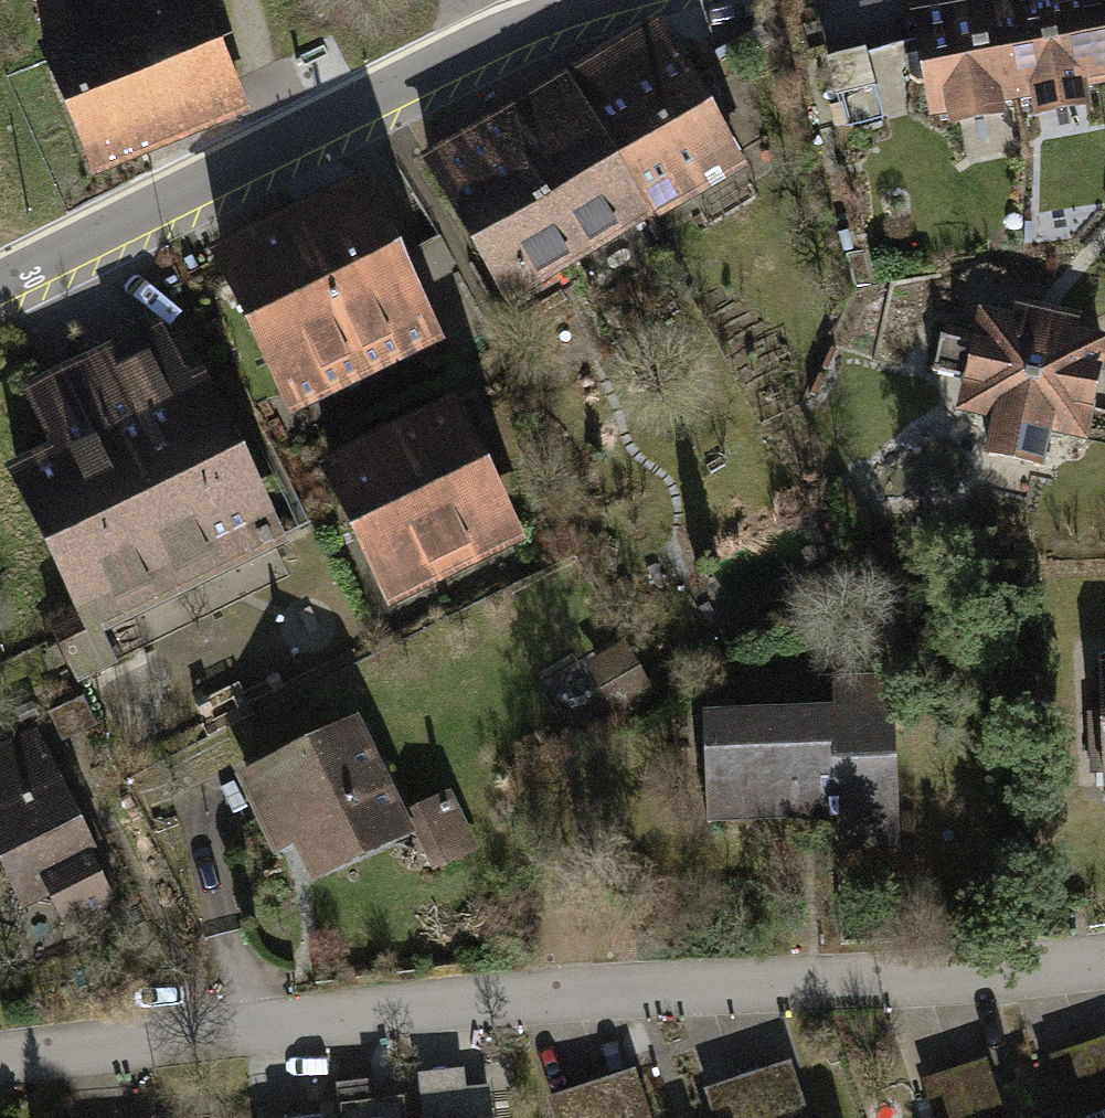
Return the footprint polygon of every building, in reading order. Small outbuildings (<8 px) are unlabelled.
[(92,185),(251,115),(200,0),(64,0),(81,38),(36,58),(92,185)] [(998,1),(1015,98),(1104,82),(1104,48),(1096,0),(1004,0),(998,1)] [(1104,48),(1104,0),(1096,0),(1104,48)] [(998,1),(916,16),(934,113),(1015,98),(998,1)] [(661,20),(568,75),(651,213),(744,158),(661,20)] [(568,75),(490,122),(573,260),(651,213),(568,75)] [(490,122),(417,165),(500,303),(573,260),(490,122)] [(446,337),(367,174),(210,249),(290,413),(446,337)] [(1009,302),(1004,326),(965,319),(946,416),(986,423),(979,459),(1033,469),(1040,434),(1082,441),(1101,344),(1058,336),(1063,312),(1009,302)] [(96,625),(280,536),(203,379),(187,387),(162,336),(34,398),(56,443),(14,463),(94,626),(63,641),(80,676),(113,660),(96,625)] [(528,531),(458,398),(334,463),(404,595),(528,531)] [(592,662),(621,708),(651,689),(622,643),(592,662)] [(1095,663),(1095,786),(1104,786),(1104,663),(1095,663)] [(44,712),(58,740),(94,722),(81,694),(44,712)] [(897,888),(892,716),(831,718),(832,751),(699,756),(703,864),(826,860),(827,891),(897,888)] [(314,865),(408,817),(358,718),(238,779),(272,846),(298,833),(314,865)] [(120,904),(99,863),(103,861),(35,723),(0,740),(0,862),(20,903),(47,889),(67,930),(120,904)] [(445,852),(478,834),(452,785),(418,803),(445,852)] [(1048,1094),(1056,1117),(1104,1117),(1104,1075),(1048,1094)] [(983,1097),(932,1114),(933,1117),(990,1117),(983,1097)] [(784,1098),(720,1117),(791,1117),(784,1098)] [(494,1107),(427,1111),(427,1117),(494,1117),(494,1107)] [(643,1107),(601,1117),(645,1117),(643,1107)]
